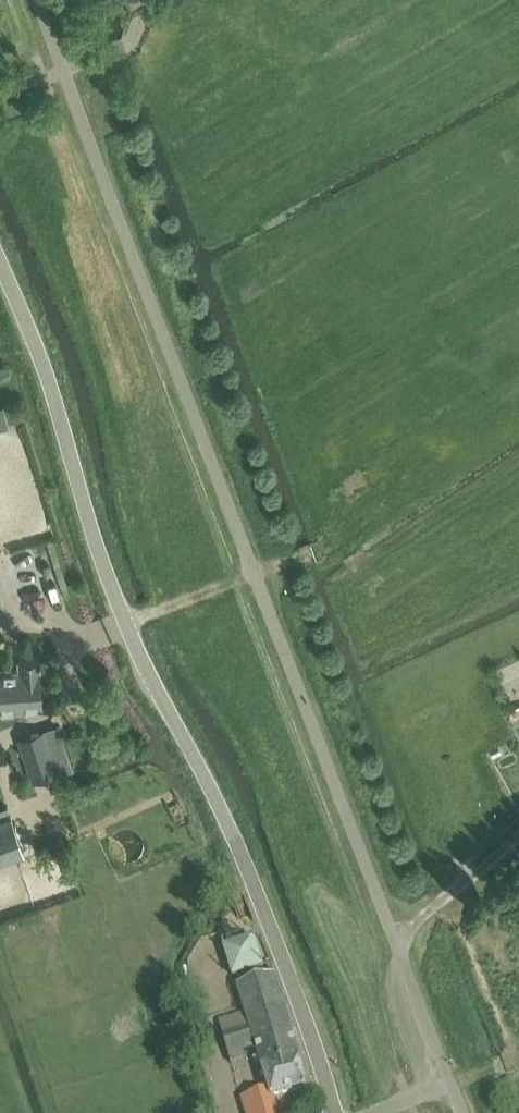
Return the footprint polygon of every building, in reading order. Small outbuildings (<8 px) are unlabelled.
[(42,706),(38,656),(17,657),(18,667),(0,668),(0,709),(42,706)] [(67,767),(53,726),(19,739),(27,763),(16,766),(21,782),(67,767)] [(11,815),(0,818),(0,860),(24,852),(11,815)] [(450,869),(454,874),(461,869),(457,864),(450,869)] [(236,977),(267,966),(256,935),(225,946),(236,977)] [(246,1112),(284,1112),(280,1100),(274,1102),(273,1099),(308,1089),(276,975),(238,987),(246,1013),(219,1021),(229,1056),(256,1047),(268,1089),(242,1099),(246,1112)]
